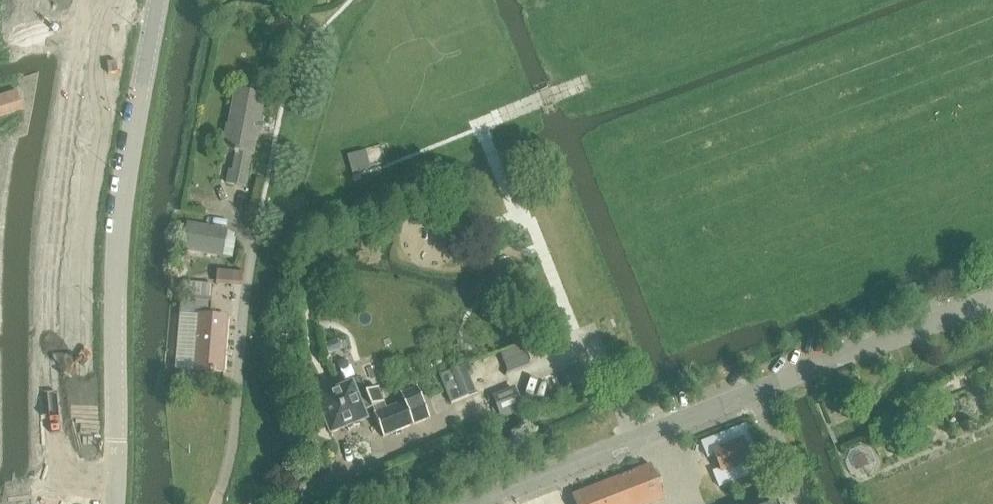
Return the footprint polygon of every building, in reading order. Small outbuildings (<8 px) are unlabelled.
[(0,93),(0,118),(12,114),(21,111),(25,110),(18,86),(0,93)] [(262,134),(263,125),(260,124),(265,96),(236,90),(229,125),(228,125),(223,149),(236,152),(233,170),(229,170),(226,185),(245,188),(252,155),(253,155),(257,133),(262,134)] [(367,154),(349,158),(353,176),(371,171),(367,154)] [(227,233),(189,226),(184,252),(223,258),(227,233)] [(217,272),(216,281),(240,284),(242,284),(243,274),(241,274),(217,272)] [(225,373),(228,318),(211,317),(212,303),(182,301),(181,315),(197,316),(193,371),(209,372),(210,374),(216,374),(216,372),(225,373)] [(345,338),(326,345),(331,357),(350,349),(345,338)] [(471,365),(463,368),(472,393),(480,390),(471,365)] [(469,396),(458,368),(439,375),(451,403),(469,396)] [(418,389),(418,390),(403,396),(403,395),(402,396),(405,404),(385,412),(383,405),(385,404),(385,403),(384,403),(379,391),(380,391),(379,389),(368,394),(362,379),(339,388),(341,392),(331,396),(329,392),(313,398),(320,414),(324,412),(333,434),(366,421),(363,413),(375,408),(377,415),(375,415),(385,438),(414,426),(414,427),(415,426),(430,420),(431,420),(419,389),(418,389)] [(514,389),(493,397),(502,419),(523,410),(514,389)] [(743,440),(713,451),(722,473),(752,462),(743,440)] [(852,461),(857,472),(868,467),(864,456),(852,461)] [(576,503),(658,503),(665,501),(651,466),(572,496),(576,503)]
